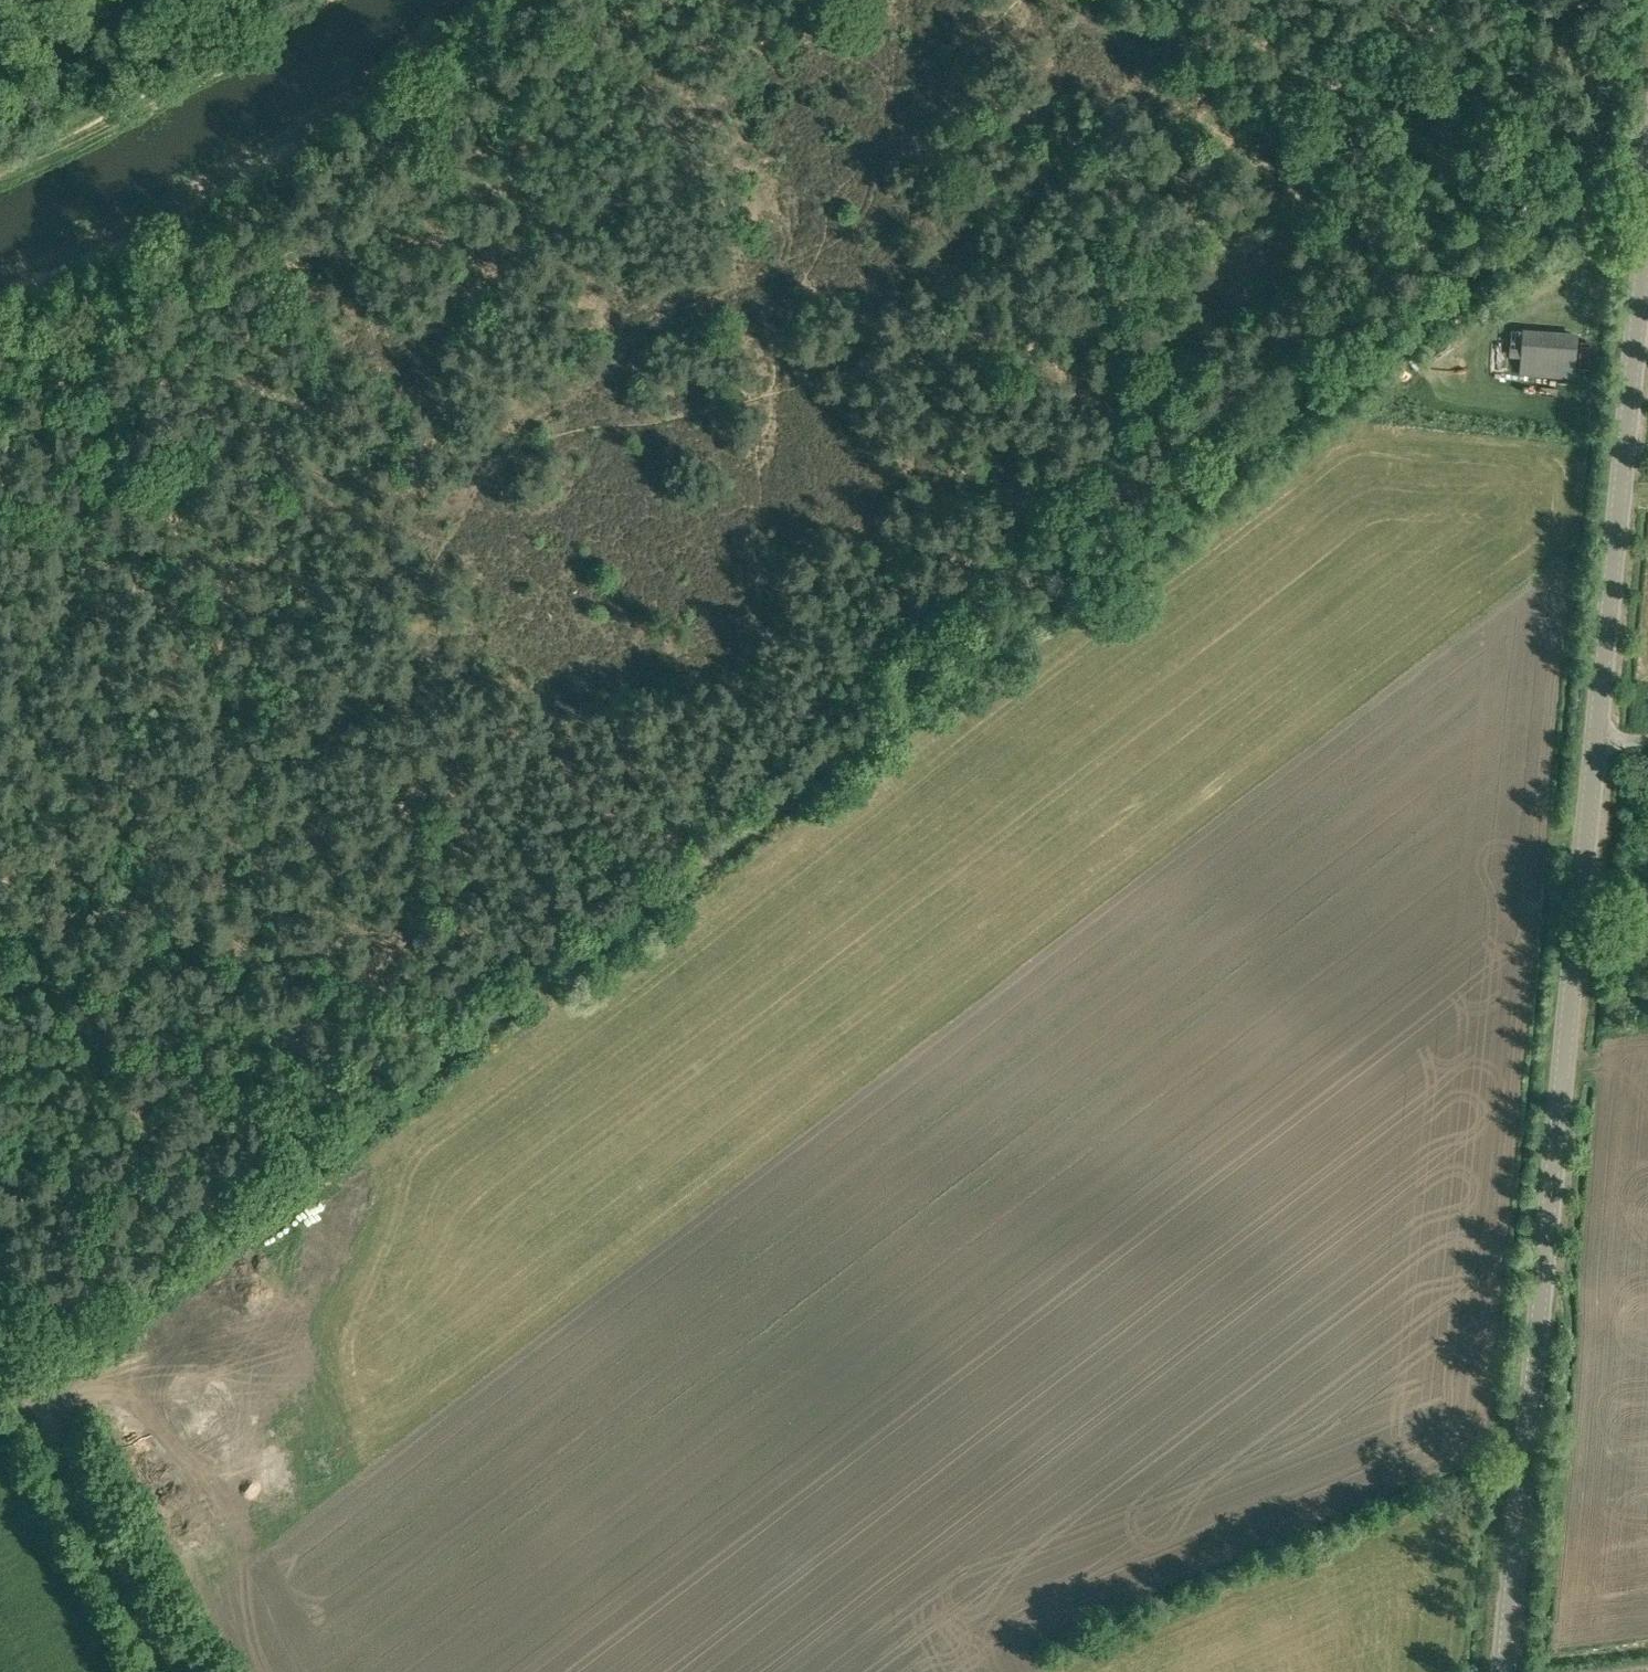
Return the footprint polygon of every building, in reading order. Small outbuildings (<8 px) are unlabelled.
[(1509,356),(1522,357),(1520,375),(1575,379),(1578,334),(1512,328),(1509,356)]
